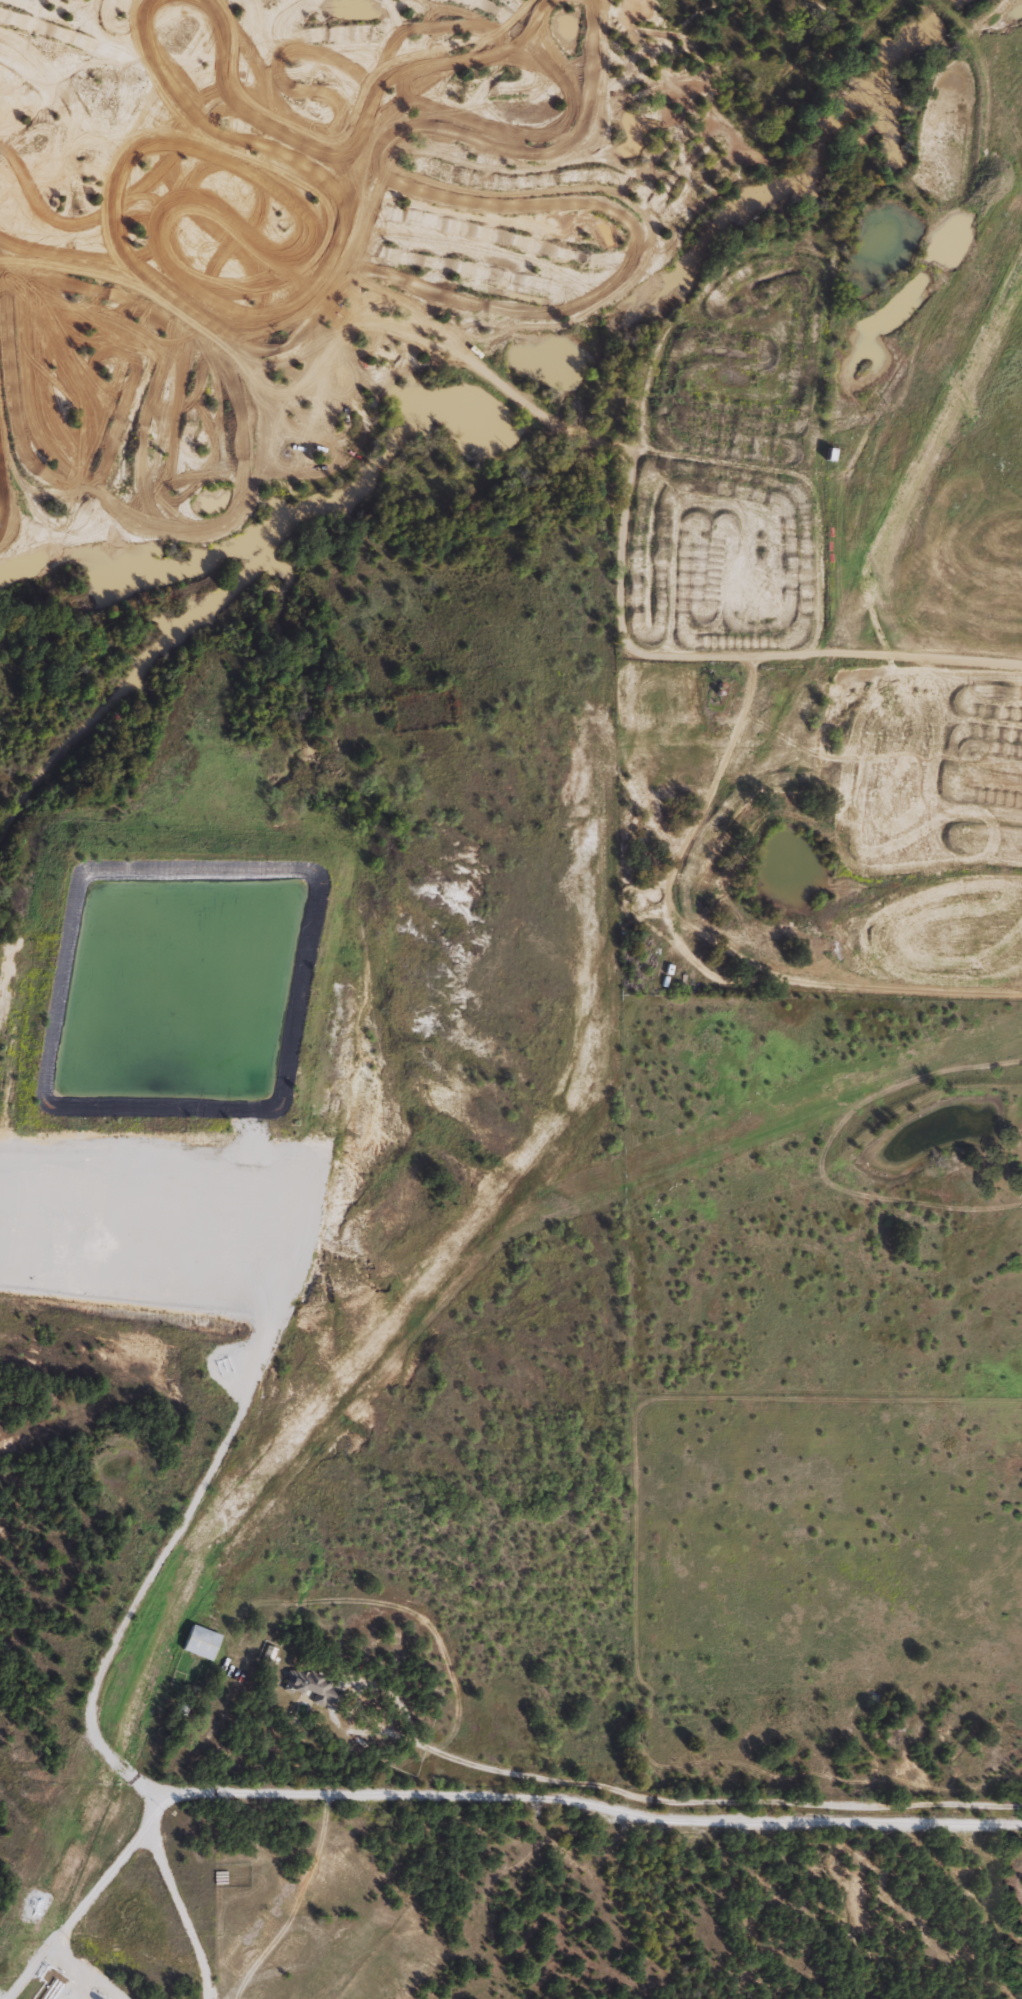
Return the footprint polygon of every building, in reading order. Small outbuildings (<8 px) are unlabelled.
[(179,1649),(188,1624),(222,1635),(213,1661),(179,1649)] [(283,1688),(288,1665),(324,1674),(321,1686),(336,1690),(332,1706),(311,1700),(312,1695),(283,1688)]
